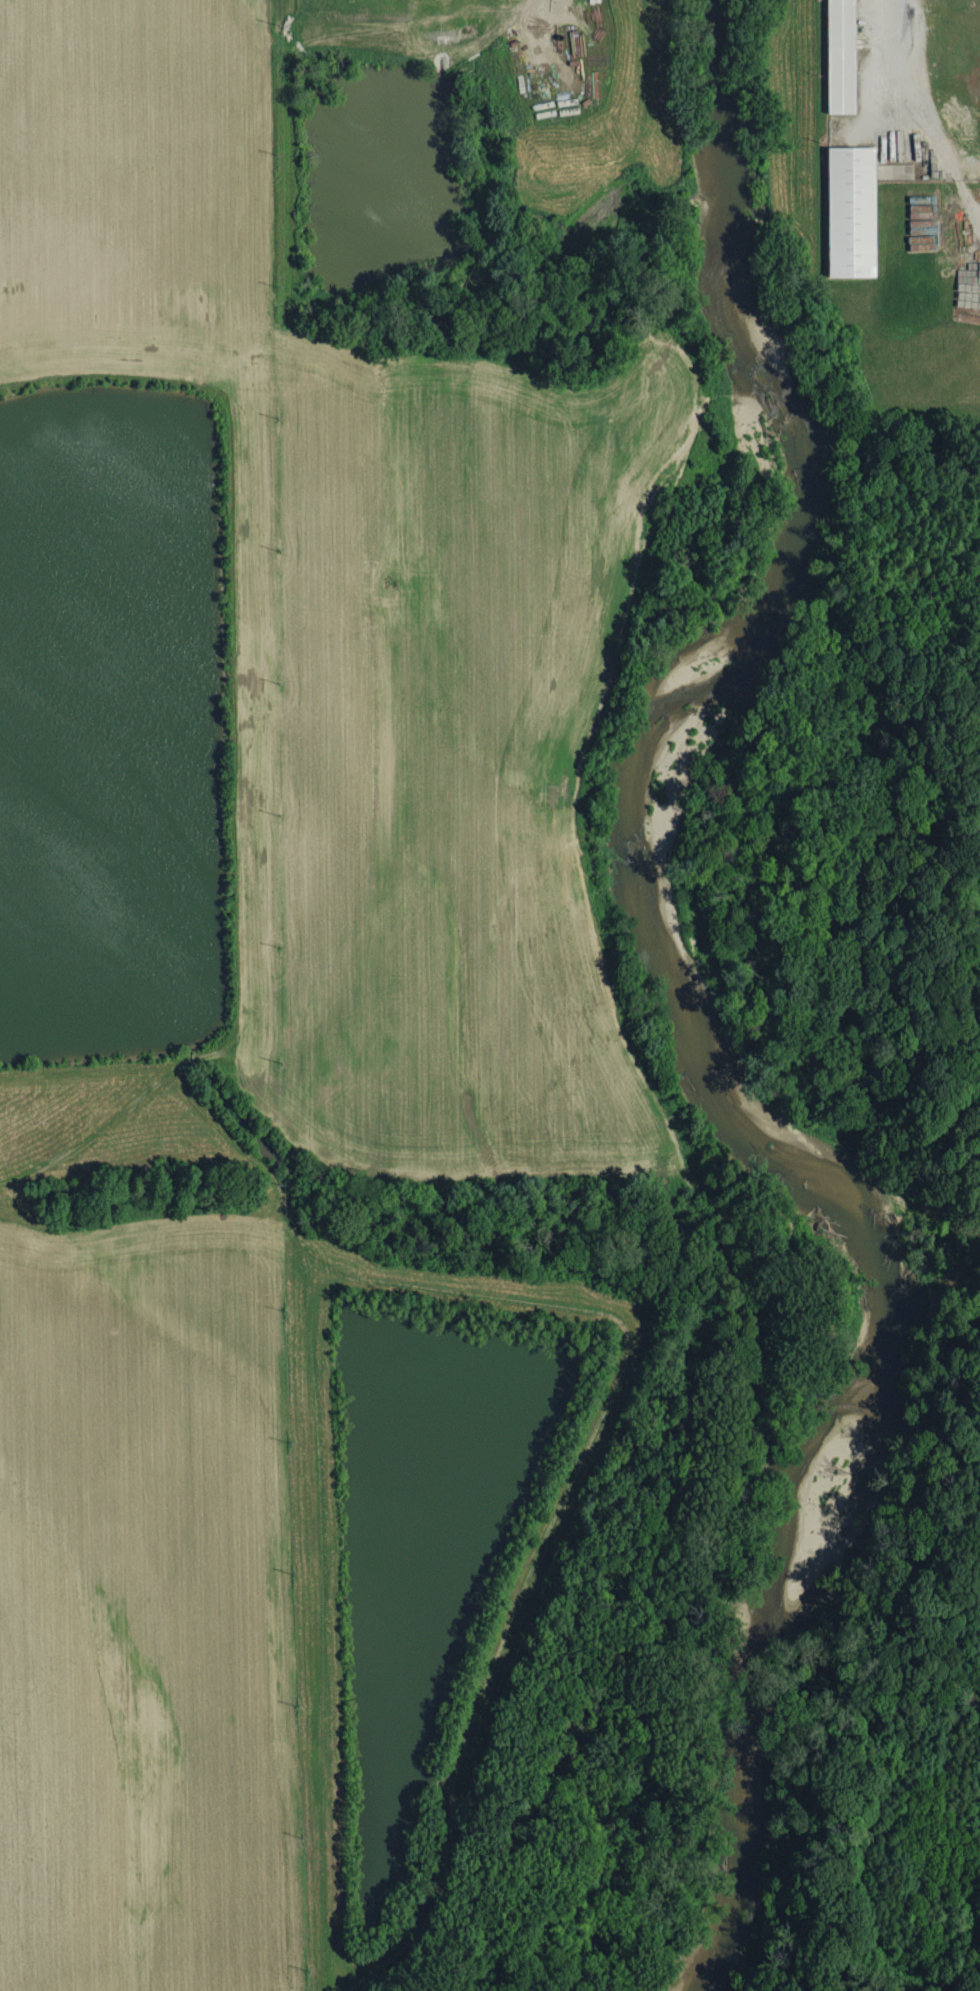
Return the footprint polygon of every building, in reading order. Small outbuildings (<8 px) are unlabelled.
[(824,115),(858,115),(857,0),(823,0),(824,115)] [(825,147),(829,278),(878,277),(875,146),(825,147)]
